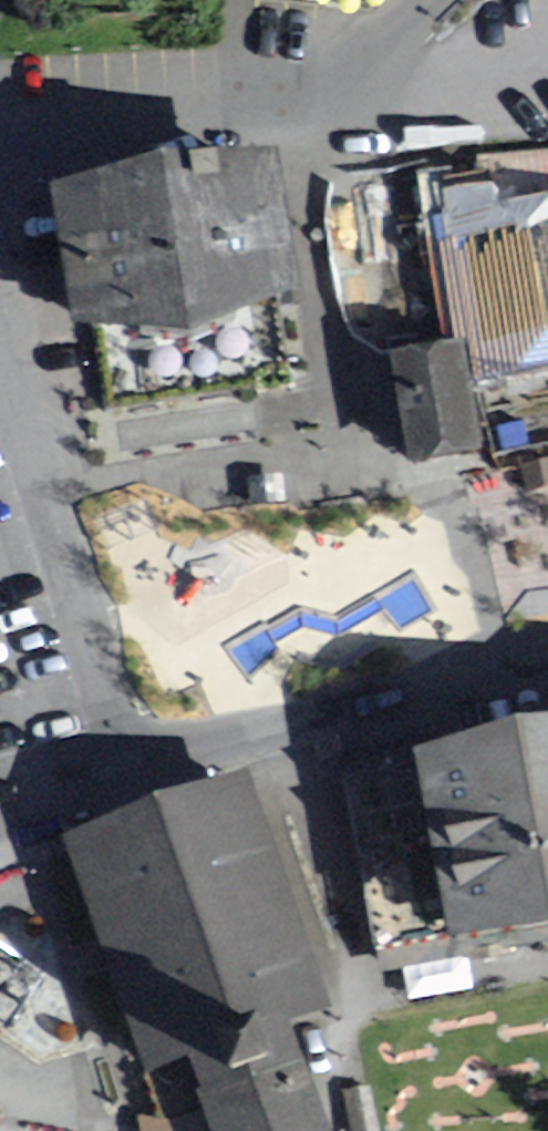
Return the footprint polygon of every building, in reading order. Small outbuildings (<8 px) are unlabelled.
[(451,193),(459,231),(442,234),(472,389),(547,374),(547,177),(451,193)] [(57,208),(76,345),(186,355),(296,314),(278,178),(57,208)] [(475,457),(458,361),(395,372),(411,468),(475,457)] [(457,917),(547,900),(547,721),(424,745),(457,917)] [(67,840),(143,1069),(184,1055),(210,1130),(332,1130),(293,1016),(326,1004),(251,779),(67,840)]
